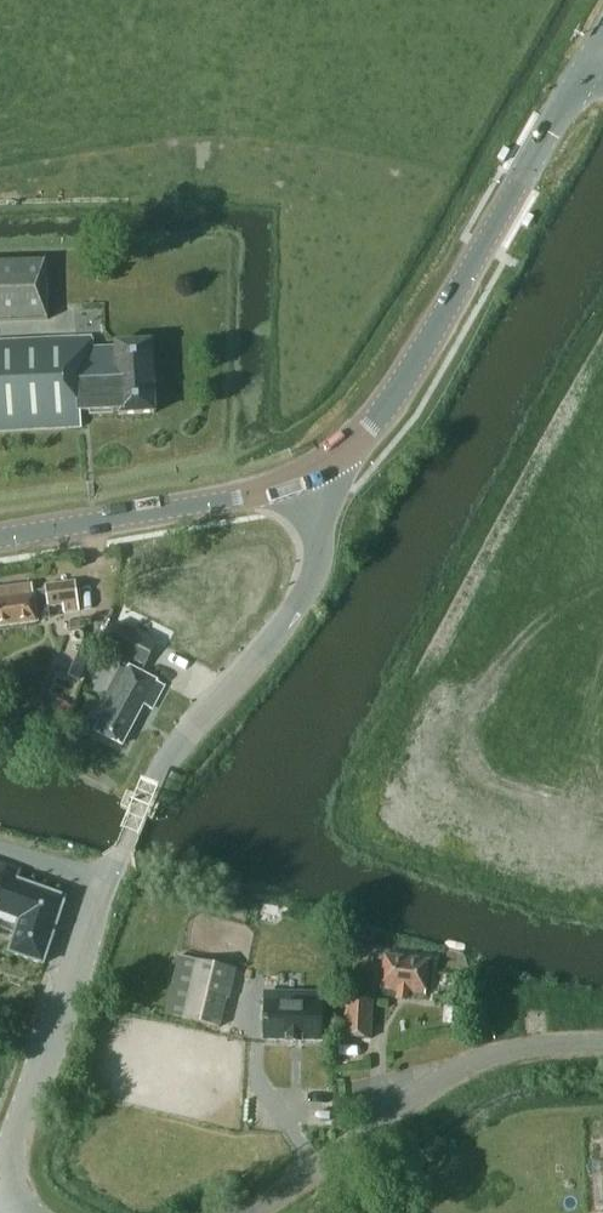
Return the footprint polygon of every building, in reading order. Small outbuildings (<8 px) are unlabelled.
[(45,261),(0,262),(0,321),(46,319),(45,261)] [(77,338),(81,412),(118,411),(118,415),(155,413),(151,341),(115,343),(115,348),(92,349),(91,337),(77,338)] [(81,412),(77,338),(0,342),(0,431),(81,427),(81,412)] [(33,592),(32,585),(0,589),(0,627),(37,622),(35,607),(48,606),(48,607),(63,605),(64,612),(79,610),(75,582),(45,586),(46,590),(33,592)] [(118,623),(106,647),(144,665),(157,642),(118,623)] [(122,664),(89,728),(121,744),(142,704),(151,708),(163,685),(139,673),(122,664)] [(60,745),(76,705),(58,698),(42,738),(60,745)] [(43,964),(66,898),(18,881),(22,871),(0,863),(0,927),(16,933),(9,952),(43,964)] [(408,992),(425,994),(429,961),(384,955),(380,988),(397,990),(396,996),(408,998),(408,992)] [(226,998),(229,998),(236,969),(178,956),(165,1014),(220,1026),(226,998)] [(303,994),(303,1002),(265,1002),(264,1040),(287,1041),(287,1042),(302,1043),(302,1041),(322,1041),(322,995),(303,994)] [(369,1035),(371,1002),(347,1001),(346,1033),(369,1035)]
